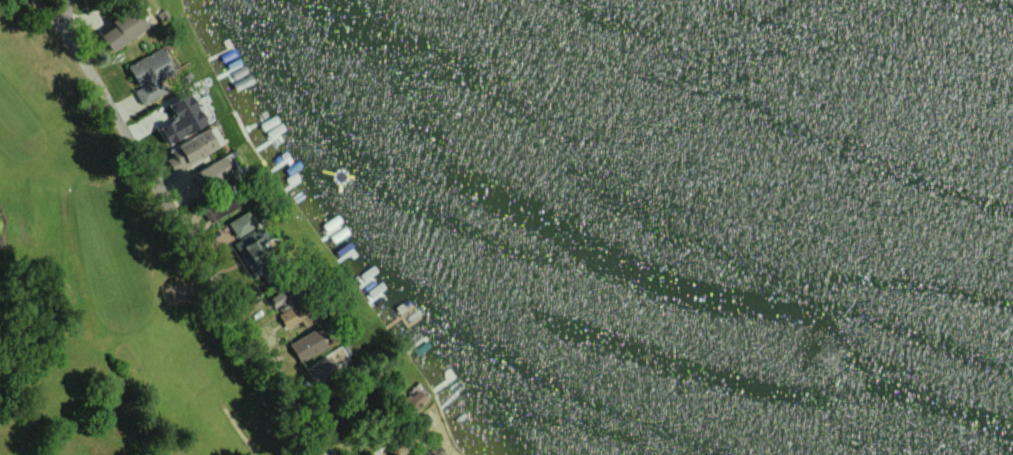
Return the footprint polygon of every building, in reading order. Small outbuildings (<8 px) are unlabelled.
[(111,52),(144,28),(131,11),(98,35),(111,52)] [(125,66),(138,88),(133,91),(141,106),(164,93),(155,78),(171,69),(158,47),(125,66)] [(204,126),(188,93),(166,104),(174,119),(158,127),(166,145),(204,126)] [(163,154),(172,172),(222,146),(213,128),(163,154)] [(194,172),(203,187),(232,171),(223,156),(194,172)] [(234,238),(253,229),(245,212),(226,221),(234,238)] [(303,318),(298,309),(294,311),(292,306),(276,314),(284,329),(303,318)] [(324,347),(313,329),(287,343),(298,362),(324,347)] [(413,410),(425,397),(415,388),(403,401),(413,410)]
